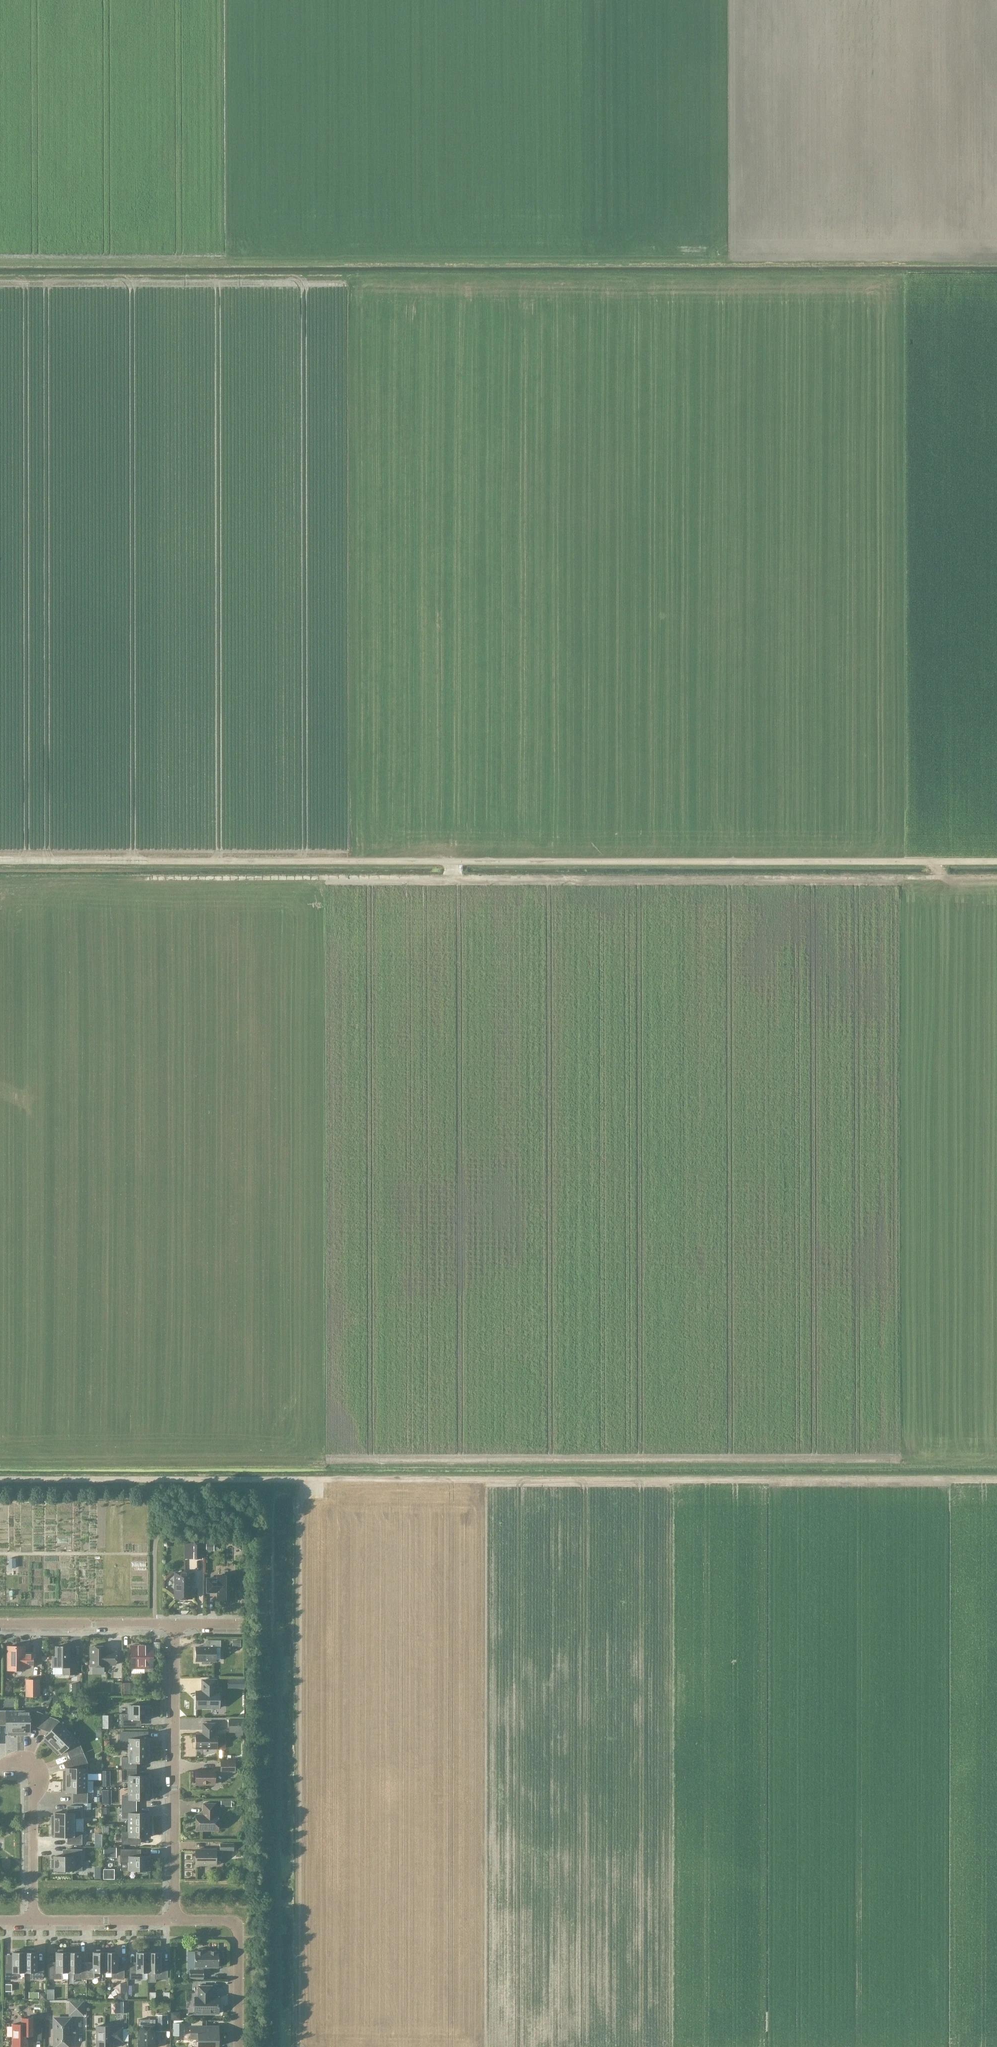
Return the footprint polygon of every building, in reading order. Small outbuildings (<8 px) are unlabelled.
[(190,1543),(190,1559),(202,1559),(202,1543),(190,1543)] [(174,1585),(175,1586),(175,1598),(191,1598),(191,1584),(193,1584),(193,1573),(175,1573),(175,1580),(174,1581),(174,1585)] [(217,1592),(217,1599),(233,1599),(233,1597),(235,1597),(235,1592),(233,1592),(233,1576),(217,1575),(217,1578),(206,1578),(206,1592),(214,1592),(217,1592)] [(220,1640),(206,1640),(206,1647),(195,1647),(195,1661),(201,1661),(201,1664),(209,1664),(209,1661),(215,1661),(215,1647),(220,1647),(220,1640)] [(24,1654),(24,1646),(7,1646),(7,1670),(24,1670),(24,1666),(32,1666),(32,1653),(28,1653),(28,1654),(24,1654)] [(75,1674),(75,1657),(69,1657),(69,1646),(55,1646),(55,1656),(52,1656),(52,1667),(63,1667),(63,1674),(75,1674)] [(106,1653),(106,1646),(90,1646),(90,1666),(106,1666),(106,1664),(115,1664),(115,1652),(108,1652),(108,1653),(106,1653)] [(131,1646),(131,1665),(151,1665),(151,1646),(131,1646)] [(38,1680),(26,1680),(26,1696),(38,1696),(38,1680)] [(215,1680),(202,1680),(202,1691),(195,1691),(195,1708),(219,1708),(219,1691),(215,1691),(215,1680)] [(122,1714),(122,1726),(135,1726),(135,1719),(149,1719),(149,1716),(151,1716),(151,1708),(149,1708),(149,1705),(145,1705),(145,1703),(138,1703),(138,1705),(128,1705),(128,1714),(122,1714)] [(18,1711),(5,1711),(5,1712),(2,1712),(2,1711),(0,1711),(0,1724),(2,1725),(2,1723),(5,1723),(5,1732),(8,1732),(8,1734),(18,1734),(18,1711)] [(44,1715),(38,1712),(30,1712),(30,1711),(18,1711),(18,1734),(27,1734),(27,1732),(30,1733),(30,1723),(34,1723),(33,1725),(39,1728),(44,1715)] [(57,1724),(51,1718),(44,1715),(39,1728),(46,1730),(46,1729),(49,1732),(44,1737),(45,1739),(43,1740),(50,1747),(67,1731),(58,1722),(57,1724)] [(242,1720),(228,1720),(228,1730),(242,1730),(242,1720)] [(214,1723),(202,1723),(202,1734),(195,1734),(195,1748),(216,1748),(216,1734),(214,1734),(214,1723)] [(83,1753),(80,1747),(74,1741),(76,1739),(67,1731),(50,1747),(57,1754),(58,1752),(60,1754),(66,1749),(69,1751),(67,1752),(70,1758),(83,1753)] [(149,1741),(149,1739),(138,1738),(138,1732),(120,1732),(120,1743),(128,1743),(128,1750),(151,1750),(151,1741),(149,1741)] [(151,1760),(151,1750),(128,1750),(128,1757),(122,1757),(122,1769),(135,1769),(135,1762),(149,1762),(149,1760),(151,1760)] [(85,1768),(85,1759),(83,1753),(70,1758),(73,1764),(74,1764),(74,1768),(65,1768),(65,1771),(63,1771),(63,1780),(87,1780),(87,1768),(85,1768)] [(235,1761),(220,1761),(220,1771),(235,1771),(235,1761)] [(135,1776),(135,1769),(122,1769),(122,1781),(128,1781),(128,1788),(151,1788),(151,1778),(149,1778),(149,1776),(135,1776)] [(214,1770),(195,1770),(195,1784),(214,1784),(214,1770)] [(87,1792),(87,1780),(63,1780),(63,1790),(65,1790),(65,1792),(74,1792),(74,1796),(73,1796),(73,1802),(72,1802),(72,1803),(87,1802),(87,1796),(86,1796),(86,1792),(87,1792)] [(151,1797),(151,1788),(128,1788),(128,1795),(122,1795),(122,1806),(135,1806),(135,1800),(149,1800),(149,1797),(151,1797)] [(215,1803),(202,1803),(202,1815),(195,1815),(195,1830),(218,1830),(218,1815),(215,1815),(215,1803)] [(51,1825),(75,1825),(75,1818),(81,1818),(81,1806),(67,1806),(67,1813),(53,1813),(53,1815),(51,1815),(51,1825)] [(135,1813),(135,1806),(122,1806),(122,1818),(128,1818),(128,1825),(151,1825),(151,1815),(149,1815),(149,1813),(135,1813)] [(81,1832),(75,1832),(75,1825),(51,1825),(51,1834),(53,1834),(53,1837),(67,1837),(67,1844),(81,1844),(81,1832)] [(151,1835),(151,1825),(128,1825),(128,1832),(122,1832),(122,1844),(138,1844),(138,1837),(149,1837),(149,1834),(151,1835)] [(219,1850),(215,1850),(195,1850),(195,1864),(215,1864),(215,1857),(223,1857),(223,1850),(233,1850),(233,1843),(219,1843),(219,1850)] [(65,1870),(81,1870),(81,1850),(65,1850),(65,1856),(53,1856),(53,1860),(51,1860),(51,1867),(53,1867),(53,1870),(58,1870),(58,1872),(65,1872),(65,1870)] [(149,1856),(135,1856),(135,1850),(120,1850),(120,1861),(128,1861),(128,1870),(138,1870),(138,1872),(145,1872),(145,1870),(149,1870),(149,1867),(151,1867),(151,1859),(149,1859),(149,1856)] [(218,1967),(218,1951),(205,1951),(205,1948),(198,1948),(198,1951),(194,1951),(194,1967),(194,1969),(189,1969),(189,1977),(203,1977),(203,1969),(202,1969),(202,1967),(218,1967)] [(24,1972),(24,1950),(14,1950),(14,1952),(12,1952),(12,1965),(5,1965),(5,1978),(17,1978),(17,1972),(24,1972)] [(43,1978),(43,1965),(36,1965),(36,1952),(34,1952),(34,1950),(24,1950),(24,1972),(31,1972),(31,1978),(43,1978)] [(67,1972),(67,1950),(58,1950),(58,1952),(55,1952),(55,1965),(49,1965),(49,1978),(60,1978),(60,1972),(67,1972)] [(86,1978),(86,1965),(79,1965),(79,1952),(77,1952),(77,1950),(67,1950),(67,1972),(74,1972),(74,1978),(86,1978)] [(105,1972),(105,1950),(95,1950),(95,1952),(93,1952),(93,1965),(86,1965),(86,1978),(93,1978),(93,1972),(105,1972)] [(112,1978),(123,1978),(123,1965),(117,1965),(117,1952),(114,1952),(114,1950),(105,1950),(105,1972),(112,1972),(112,1978)] [(148,1972),(148,1950),(138,1950),(138,1952),(136,1952),(136,1965),(129,1965),(129,1978),(141,1978),(141,1972),(148,1972)] [(167,1978),(167,1965),(160,1965),(160,1952),(158,1952),(158,1950),(148,1950),(148,1972),(155,1972),(155,1978),(167,1978)] [(194,2013),(218,2013),(218,1997),(210,1997),(210,1993),(211,1993),(211,1986),(198,1986),(198,1997),(194,1997),(194,2013)] [(69,2001),(69,2015),(83,2015),(83,2001),(69,2001)] [(156,2014),(156,2031),(167,2031),(167,2014),(156,2014)] [(41,2036),(41,2018),(21,2018),(21,2024),(12,2024),(12,2046),(27,2046),(27,2036),(41,2036)] [(70,2028),(70,2018),(54,2018),(54,2046),(70,2046),(70,2028)] [(138,2046),(154,2046),(154,2026),(154,2019),(138,2019),(138,2026),(138,2046)] [(183,2023),(173,2023),(173,2035),(183,2035),(183,2023)] [(113,2041),(122,2041),(122,2028),(113,2028),(113,2026),(96,2026),(96,2046),(113,2046),(113,2041)] [(218,2046),(218,2026),(190,2026),(190,2038),(198,2038),(198,2046),(218,2046)]
